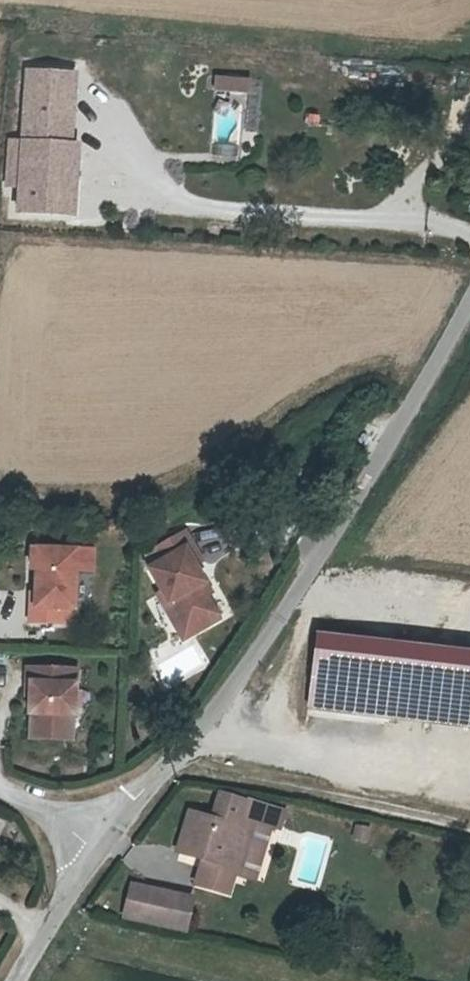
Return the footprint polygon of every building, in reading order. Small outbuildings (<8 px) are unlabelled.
[(13,126),(43,126),(43,117),(48,118),(48,84),(14,82),(13,126)] [(220,84),(206,86),(204,99),(243,103),(244,87),(220,84)] [(42,152),(43,126),(13,126),(12,149),(27,151),(42,152)] [(57,137),(43,137),(42,152),(27,151),(26,191),(45,191),(55,191),(57,137)] [(27,151),(12,149),(11,225),(45,225),(45,191),(26,191),(27,151)] [(167,562),(182,592),(188,588),(173,558),(167,562)] [(147,617),(171,663),(203,647),(191,623),(186,612),(190,609),(182,592),(167,562),(142,574),(148,587),(135,593),(147,617)] [(84,572),(23,565),(21,586),(26,587),(22,623),(17,623),(14,639),(46,642),(48,627),(60,629),(65,591),(81,593),(84,572)] [(186,612),(191,623),(196,621),(190,609),(186,612)] [(312,630),(305,709),(469,724),(469,645),(312,630)] [(52,735),(57,688),(8,682),(7,698),(10,698),(6,729),(52,735)] [(196,821),(184,860),(199,864),(214,869),(212,874),(231,879),(250,885),(266,833),(274,835),(280,818),(243,807),(242,808),(215,801),(208,825),(196,821)] [(348,847),(360,849),(363,837),(350,835),(348,847)] [(214,869),(199,864),(192,890),(226,900),(231,879),(212,874),(214,869)] [(158,925),(166,898),(127,887),(119,914),(158,925)] [(186,903),(166,898),(158,925),(180,930),(186,903)]
